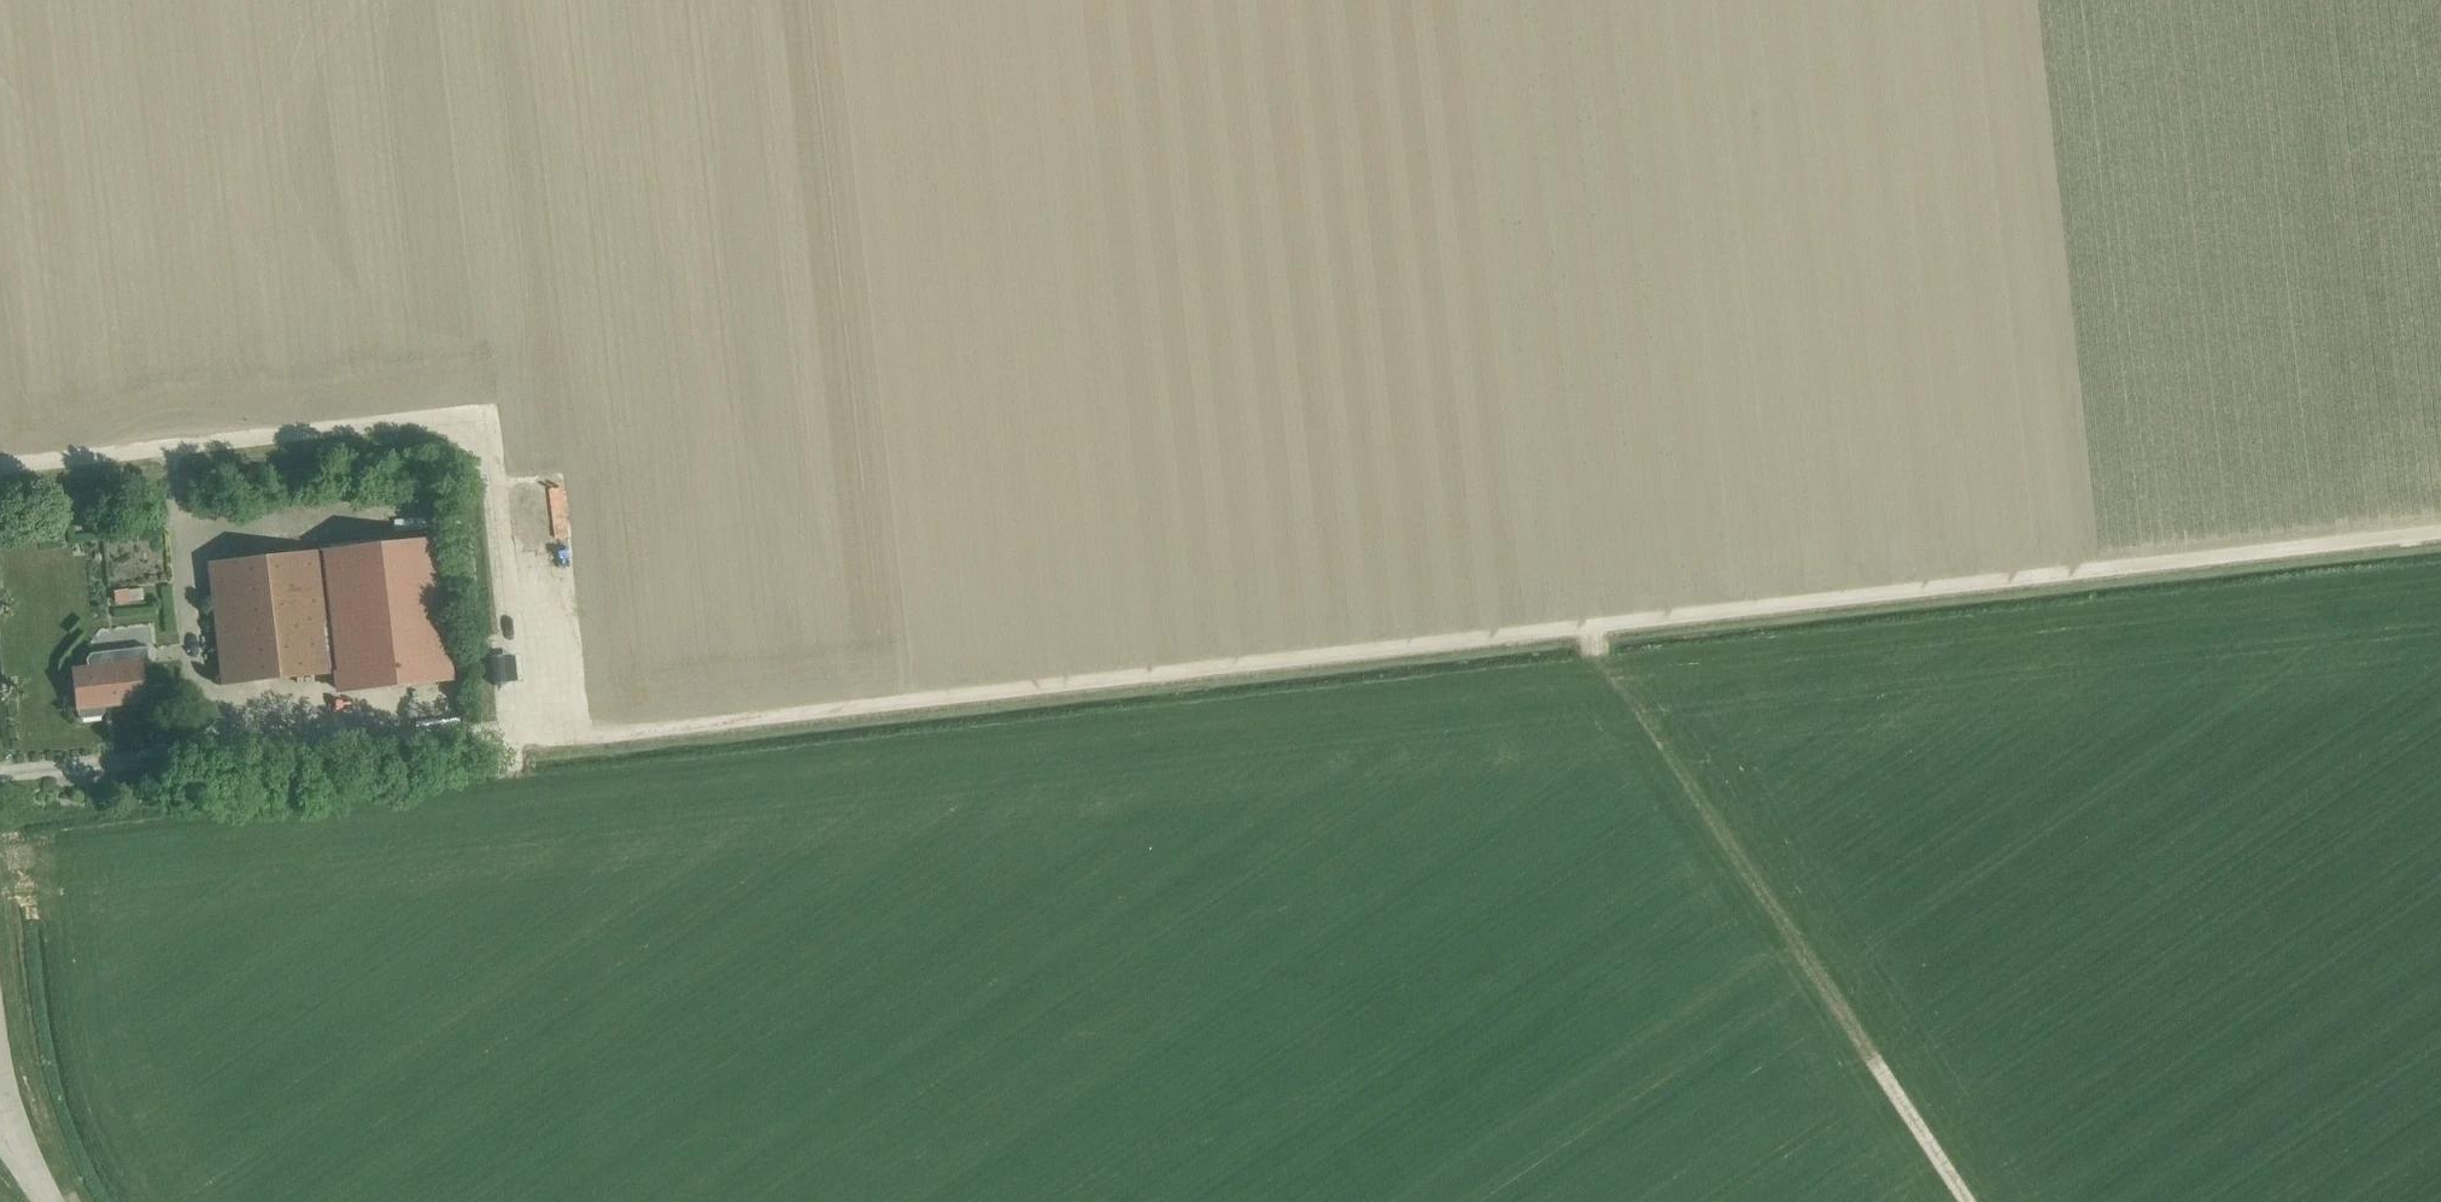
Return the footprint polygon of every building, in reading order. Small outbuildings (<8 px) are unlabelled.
[(335,671),(337,692),(448,678),(431,538),(323,550),(335,671)] [(335,671),(323,550),(207,564),(221,684),(335,671)] [(75,709),(145,702),(140,662),(121,664),(120,653),(100,655),(102,666),(70,669),(75,709)]
